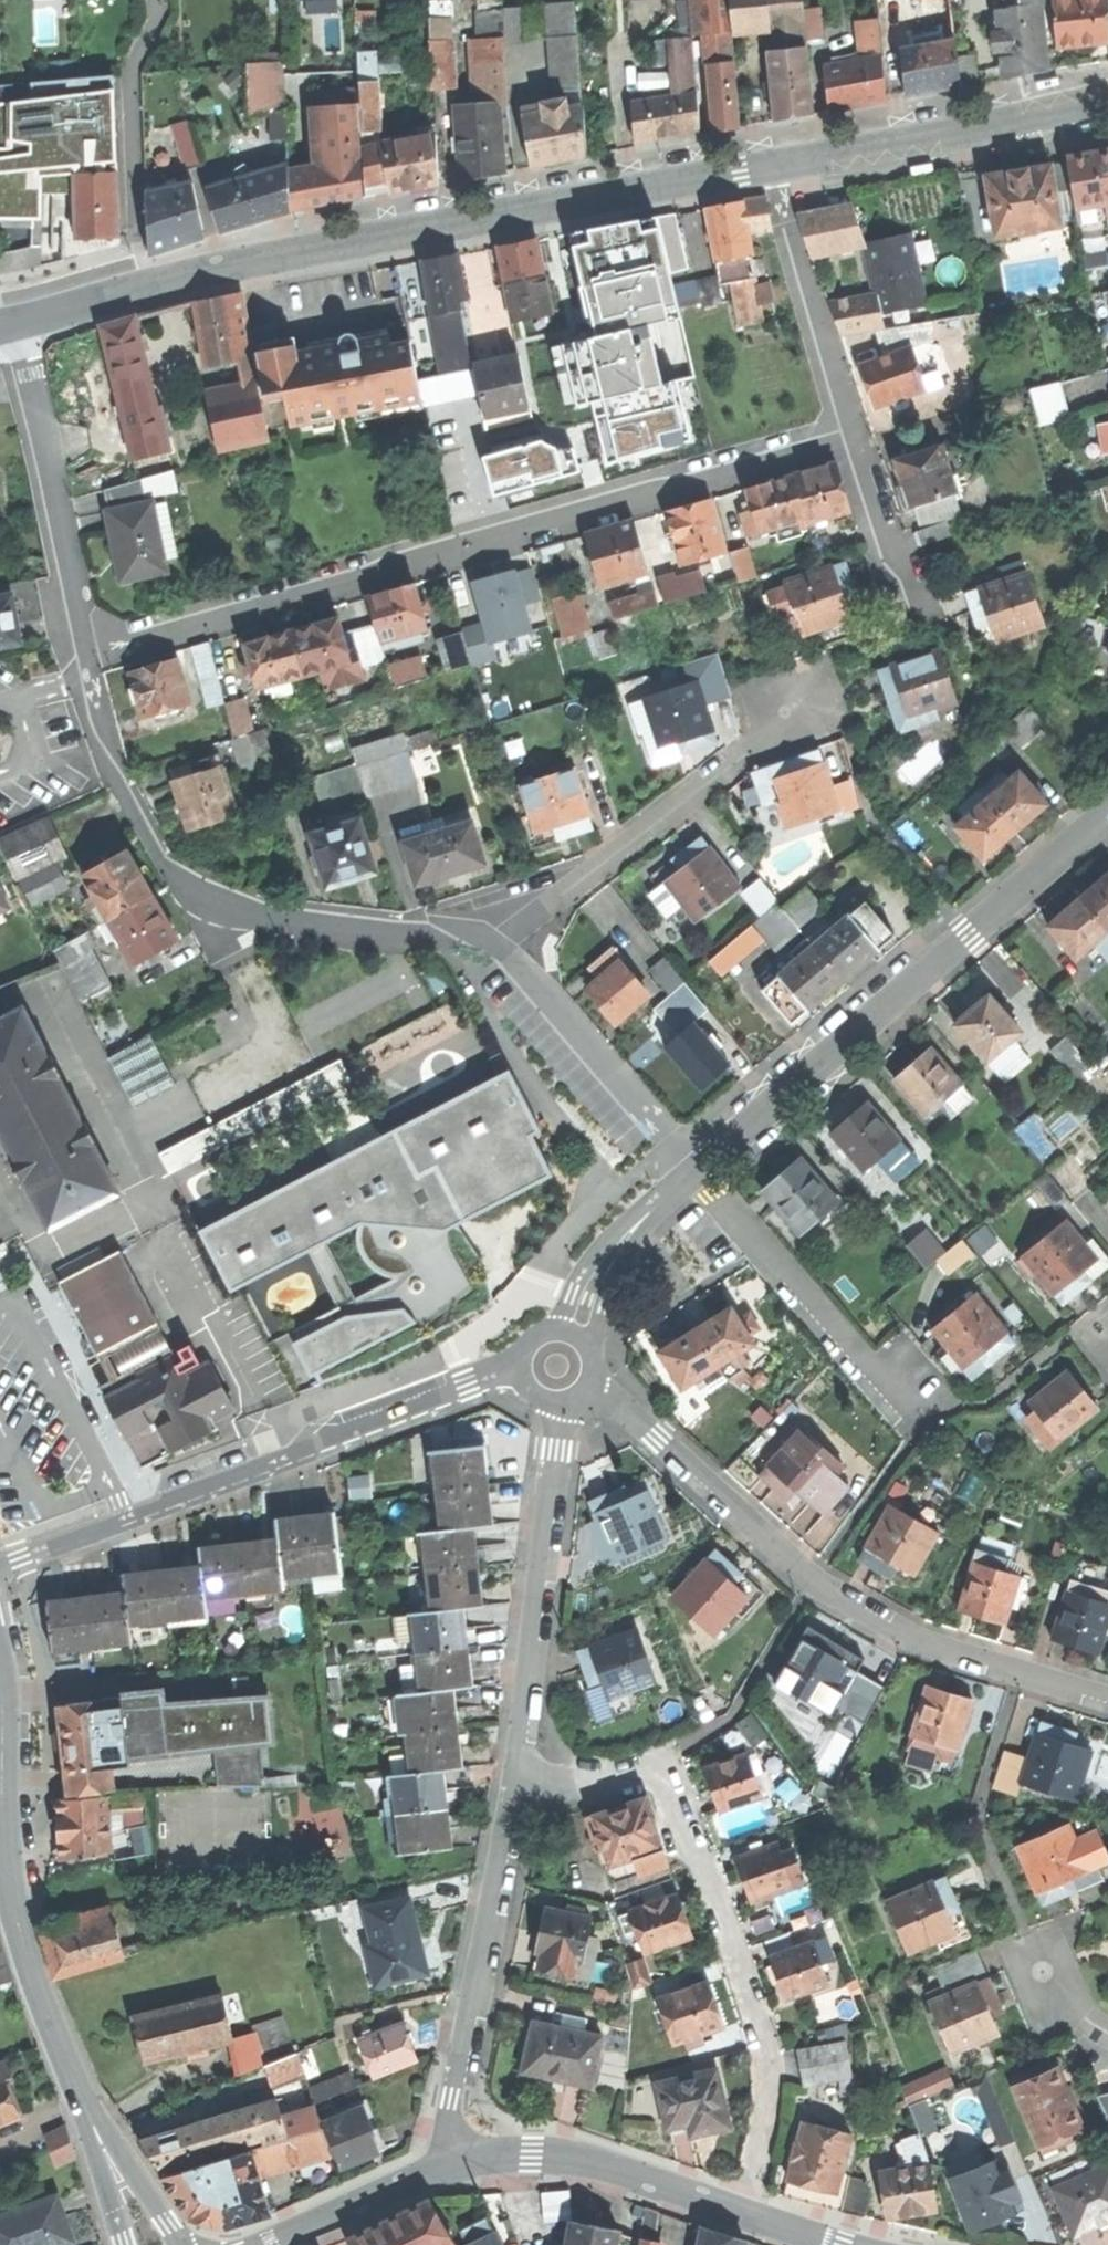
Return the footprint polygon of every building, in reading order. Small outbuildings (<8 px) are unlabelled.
[(707,34),(720,33),(732,32),(730,0),(691,0),(694,35),(707,34)] [(779,34),(776,0),(771,0),(737,4),(741,38),(779,34)] [(779,34),(795,33),(814,31),(811,0),(776,0),(779,34)] [(1061,12),(1061,6),(1060,0),(1032,0),(1034,15),(1051,13),(1061,12)] [(1095,2),(1061,6),(1061,12),(1065,50),(1066,58),(1094,55),(1107,53),(1107,1),(1095,2)] [(503,9),(505,38),(505,44),(522,43),(520,8),(503,9)] [(1055,51),(1065,50),(1061,12),(1051,13),(1055,51)] [(564,14),(566,36),(579,35),(578,13),(564,14)] [(1059,80),(1055,51),(1051,13),(1034,15),(1006,17),(1014,88),(1037,84),(1059,80)] [(871,32),(874,69),(892,66),(888,29),(871,32)] [(795,33),(798,61),(817,59),(814,31),(795,33)] [(732,32),(720,33),(722,62),(735,61),(732,32)] [(707,34),(709,63),(722,62),(720,33),(707,34)] [(560,85),(583,83),(579,35),(566,36),(557,37),(560,85)] [(675,39),(680,96),(698,93),(694,37),(675,39)] [(481,39),(482,61),(506,59),(505,44),(505,38),(481,39)] [(435,91),(456,89),(453,42),(432,43),(435,91)] [(929,49),(931,58),(949,53),(947,45),(929,49)] [(360,151),(363,197),(392,190),(407,188),(441,183),(436,134),(402,137),(384,140),(378,50),(354,52),(357,87),(360,151)] [(944,100),(972,95),(968,67),(966,50),(949,53),(931,58),(911,62),(916,105),(944,100)] [(473,84),(474,107),(497,105),(509,105),(506,59),(482,61),(483,83),(473,84)] [(798,61),(778,63),(785,133),(805,129),(824,125),(817,59),(798,61)] [(726,129),(740,128),(735,61),(722,62),(709,63),(714,130),(726,129)] [(272,110),(288,109),(287,62),(248,63),(249,110),(272,110)] [(983,65),(968,67),(972,95),(986,93),(983,65)] [(835,78),(840,122),(868,117),(897,111),(892,66),(874,69),(835,78)] [(1038,91),(1038,95),(1062,91),(1060,82),(1043,85),(1037,86),(1038,91)] [(360,151),(357,87),(317,89),(318,106),(306,107),(310,163),(288,166),(289,175),(293,211),(305,208),(363,197),(360,151)] [(118,238),(116,88),(0,103),(0,272),(42,265),(43,194),(63,194),(74,194),(76,239),(118,238)] [(671,135),(703,129),(698,93),(680,96),(634,104),(636,141),(671,135)] [(522,106),(524,116),(569,108),(567,98),(522,106)] [(484,174),(504,170),(497,105),(474,107),(459,108),(464,178),(484,174)] [(524,116),(533,165),(560,160),(587,156),(584,105),(569,108),(524,116)] [(289,139),(288,109),(272,110),(273,139),(289,139)] [(188,168),(202,164),(189,122),(175,126),(188,168)] [(1065,160),(1070,189),(1073,208),(1102,203),(1107,202),(1107,149),(1090,152),(1064,156),(1065,160)] [(1048,163),(1048,166),(1053,192),(1070,189),(1065,160),(1048,163)] [(936,167),(936,162),(912,165),(913,175),(931,172),(937,171),(936,167)] [(209,188),(221,229),(260,219),(293,211),(289,175),(288,166),(209,188)] [(1016,171),(984,176),(994,237),(1019,232),(1019,235),(1033,233),(1033,230),(1058,226),(1053,192),(1048,166),(1016,171)] [(206,235),(193,182),(148,193),(150,255),(177,245),(206,235)] [(764,199),(740,202),(746,233),(769,229),(764,199)] [(721,205),(705,207),(714,261),(726,259),(750,255),(746,233),(740,202),(721,205)] [(1102,203),(1073,208),(1083,270),(1107,266),(1107,238),(1102,203)] [(809,254),(862,244),(864,244),(850,207),(797,218),(809,254)] [(673,213),(656,216),(661,242),(662,247),(681,242),(673,213)] [(656,216),(640,219),(646,245),(661,242),(656,216)] [(619,223),(601,227),(613,289),(653,281),(651,274),(646,245),(640,219),(619,223)] [(862,244),(873,296),(874,300),(919,290),(908,235),(883,240),(864,244),(862,244)] [(515,244),(498,248),(504,283),(543,275),(536,240),(515,244)] [(436,259),(420,262),(431,317),(433,316),(461,311),(459,301),(465,300),(456,255),(436,259)] [(755,285),(750,255),(726,259),(730,279),(738,326),(762,322),(759,305),(755,285)] [(718,281),(730,279),(726,259),(714,261),(718,281)] [(663,271),(651,274),(653,281),(655,292),(655,294),(667,291),(663,271)] [(547,294),(543,275),(504,283),(512,320),(551,313),(547,294)] [(701,305),(719,301),(715,277),(696,280),(701,305)] [(655,292),(653,281),(613,289),(617,303),(655,292)] [(768,283),(755,285),(759,305),(772,303),(768,283)] [(919,290),(874,300),(877,313),(922,303),(919,290)] [(1107,306),(1107,291),(1100,293),(1102,307),(1107,306)] [(670,355),(655,294),(655,292),(617,303),(600,308),(615,369),(670,355)] [(220,298),(197,302),(209,366),(239,360),(253,357),(242,294),(220,298)] [(839,336),(874,330),(880,329),(877,313),(874,300),(873,296),(828,304),(839,336)] [(588,375),(615,369),(600,308),(573,314),(588,375)] [(466,331),(461,311),(433,316),(437,337),(466,331)] [(136,318),(131,320),(153,409),(158,408),(136,318)] [(131,320),(101,327),(124,418),(134,416),(134,414),(153,409),(131,320)] [(874,330),(881,357),(909,348),(910,352),(921,345),(928,345),(931,320),(880,329),(874,330)] [(487,431),(484,418),(473,365),(472,365),(466,331),(437,337),(410,342),(422,400),(431,445),(487,431)] [(292,426),(422,400),(410,342),(390,345),(388,336),(359,342),(358,339),(355,336),(352,335),(347,335),(344,336),(341,339),(339,343),(339,346),(315,351),(259,361),(267,404),(287,400),(292,426)] [(881,357),(856,366),(864,388),(870,407),(888,401),(901,397),(923,390),(910,352),(909,348),(881,357)] [(495,360),(473,365),(484,418),(529,407),(519,355),(495,360)] [(694,455),(670,355),(615,369),(639,468),(694,455)] [(239,360),(245,389),(257,387),(253,357),(239,360)] [(1024,391),(1034,425),(1066,415),(1056,382),(1024,391)] [(245,389),(207,398),(219,451),(270,439),(257,387),(245,389)] [(903,403),(901,397),(888,401),(890,408),(895,409),(902,407),(903,403)] [(272,430),(292,426),(287,400),(267,404),(272,430)] [(1107,451),(1107,428),(1096,430),(1100,452),(1107,451)] [(916,441),(917,444),(919,450),(938,445),(935,435),(916,441)] [(483,449),(488,489),(579,477),(574,437),(483,449)] [(902,449),(904,455),(919,450),(917,444),(902,449)] [(904,455),(891,460),(896,476),(900,486),(895,488),(902,508),(910,506),(945,494),(951,492),(953,491),(949,479),(938,445),(919,450),(904,455)] [(812,469),(793,475),(806,523),(848,511),(835,463),(812,469)] [(175,474),(144,481),(147,498),(179,491),(175,474)] [(807,526),(806,523),(793,475),(767,482),(744,488),(750,510),(757,532),(796,521),(798,528),(807,526)] [(959,490),(955,477),(949,479),(953,491),(959,490)] [(106,489),(111,511),(149,503),(147,498),(144,481),(106,489)] [(958,513),(951,492),(945,494),(952,515),(958,513)] [(952,515),(945,494),(910,506),(917,526),(952,515)] [(715,554),(723,552),(707,499),(683,506),(665,511),(671,534),(676,549),(680,565),(693,561),(715,554)] [(111,511),(108,512),(113,533),(117,552),(119,552),(126,582),(169,573),(154,502),(149,503),(111,511)] [(745,535),(757,532),(750,510),(739,514),(745,535)] [(610,527),(586,534),(601,585),(634,575),(648,571),(633,520),(610,527)] [(670,551),(676,549),(671,534),(666,536),(670,551)] [(919,546),(924,560),(952,550),(948,536),(919,546)] [(728,551),(737,581),(753,577),(744,547),(728,551)] [(501,559),(483,564),(489,584),(497,612),(523,604),(542,598),(528,551),(501,559)] [(717,563),(715,554),(693,561),(696,570),(717,563)] [(794,614),(801,635),(830,625),(849,619),(842,600),(854,597),(849,581),(843,562),(831,566),(830,564),(783,580),(784,585),(794,614)] [(475,566),(481,586),(489,584),(483,564),(475,566)] [(654,591),(648,571),(634,575),(639,595),(654,591)] [(977,589),(963,594),(970,612),(975,628),(988,623),(994,642),(1013,635),(1041,625),(1022,571),(976,588),(977,589)] [(699,573),(673,581),(679,600),(705,591),(699,573)] [(656,581),(663,605),(679,600),(673,581),(671,576),(656,581)] [(368,597),(375,624),(380,641),(394,637),(418,630),(427,628),(423,614),(420,603),(415,584),(390,590),(368,597)] [(487,620),(499,617),(497,612),(489,584),(481,586),(477,587),(487,620)] [(776,620),(794,614),(784,585),(766,591),(776,620)] [(659,606),(654,591),(639,595),(609,604),(613,620),(659,606)] [(553,599),(559,621),(585,613),(579,592),(553,599)] [(0,597),(0,647),(21,643),(17,619),(12,594),(0,597)] [(863,623),(854,597),(842,600),(849,619),(830,625),(833,633),(863,623)] [(427,601),(420,603),(423,614),(430,612),(427,601)] [(526,615),(523,604),(497,612),(499,617),(501,623),(526,615)] [(590,628),(585,613),(559,621),(563,636),(590,628)] [(314,624),(292,630),(305,675),(321,670),(351,662),(344,635),(343,633),(339,617),(314,624)] [(488,626),(501,623),(499,617),(487,620),(488,626)] [(1016,643),(1013,635),(994,642),(988,623),(975,628),(984,654),(1016,643)] [(351,633),(344,635),(351,662),(321,670),(325,683),(333,688),(360,681),(365,672),(363,666),(386,660),(380,641),(375,624),(350,631),(351,633)] [(267,637),(245,643),(251,663),(254,674),(258,689),(273,684),(292,679),(305,675),(292,630),(267,637)] [(420,637),(418,630),(394,637),(396,644),(420,637)] [(485,631),(464,637),(473,664),(493,657),(485,631)] [(440,639),(450,671),(473,664),(464,637),(463,632),(440,639)] [(501,657),(536,650),(532,632),(498,639),(501,657)] [(196,645),(201,666),(216,662),(211,641),(196,645)] [(889,666),(878,670),(884,690),(889,705),(901,701),(907,719),(926,713),(953,704),(955,703),(937,648),(889,664),(889,666)] [(387,667),(394,689),(428,678),(422,657),(387,667)] [(154,666),(132,673),(145,718),(164,712),(181,708),(192,704),(179,659),(154,666)] [(216,662),(201,666),(211,706),(227,702),(216,662)] [(247,676),(254,674),(251,663),(244,665),(247,676)] [(294,685),(292,679),(273,684),(274,691),(294,685)] [(698,681),(643,698),(652,728),(658,747),(676,741),(680,754),(696,749),(716,743),(712,729),(714,729),(698,681)] [(228,707),(238,738),(250,734),(254,733),(244,701),(228,707)] [(929,724),(926,713),(907,719),(901,701),(889,705),(899,734),(929,724)] [(957,715),(953,704),(926,713),(929,724),(957,715)] [(1003,726),(1020,744),(1043,723),(1027,705),(1003,726)] [(183,715),(181,708),(164,712),(166,720),(183,715)] [(653,763),(680,754),(676,741),(658,747),(652,728),(643,731),(653,763)] [(234,739),(242,765),(258,760),(250,734),(238,738),(234,739)] [(353,751),(357,764),(358,767),(392,757),(387,740),(353,751)] [(408,751),(392,757),(401,785),(417,780),(408,751)] [(797,758),(782,763),(786,774),(768,780),(774,798),(775,801),(785,828),(837,810),(839,809),(831,786),(823,762),(821,763),(817,751),(797,758)] [(215,822),(237,815),(221,765),(213,768),(209,757),(192,762),(196,774),(175,781),(191,830),(215,822)] [(392,757),(358,767),(367,796),(401,785),(392,757)] [(767,801),(774,798),(768,780),(786,774),(782,763),(756,772),(767,801)] [(315,777),(328,818),(355,809),(358,819),(360,819),(373,815),(367,796),(358,767),(357,764),(315,777)] [(575,768),(521,784),(530,814),(536,833),(554,827),(558,840),(571,836),(593,829),(575,768)] [(762,806),(775,801),(774,798),(767,801),(756,772),(750,774),(755,789),(760,801),(762,806)] [(1000,787),(985,800),(1014,832),(1029,818),(1045,804),(1017,772),(1000,787)] [(974,786),(978,791),(991,780),(986,775),(974,786)] [(978,791),(985,800),(1000,787),(993,778),(991,780),(978,791)] [(847,780),(831,786),(839,809),(837,810),(839,814),(857,808),(847,780)] [(751,804),(760,801),(755,789),(747,792),(751,804)] [(971,812),(985,800),(978,791),(963,804),(971,812)] [(998,845),(1014,832),(985,800),(971,812),(954,827),(982,859),(998,845)] [(355,809),(328,818),(331,828),(311,834),(328,886),(351,879),(376,871),(360,819),(358,819),(355,809)] [(531,848),(558,840),(554,827),(536,833),(530,814),(522,817),(531,848)] [(1,841),(18,879),(66,857),(49,820),(1,841)] [(400,833),(417,888),(440,880),(456,875),(456,873),(484,864),(471,822),(425,836),(421,826),(400,833)] [(695,922),(740,887),(709,847),(707,848),(699,837),(683,850),(671,859),(679,870),(664,882),(675,897),(682,906),(695,922)] [(100,904),(110,920),(153,896),(141,875),(127,851),(108,861),(104,854),(93,860),(97,868),(84,875),(100,904)] [(668,903),(675,897),(664,882),(679,870),(671,859),(648,877),(657,888),(668,903)] [(1078,899),(1106,931),(1107,929),(1107,873),(1093,886),(1078,899)] [(740,893),(759,915),(776,900),(757,879),(740,893)] [(805,886),(780,907),(797,926),(821,905),(805,886)] [(666,919),(682,906),(675,897),(668,903),(657,888),(648,895),(666,919)] [(9,908),(0,889),(0,913),(9,908)] [(153,896),(110,920),(119,937),(135,966),(148,958),(152,966),(164,959),(160,951),(178,941),(165,917),(153,896)] [(1062,914),(1047,927),(1075,958),(1092,943),(1106,931),(1078,899),(1062,914)] [(865,902),(849,916),(877,948),(893,934),(865,902)] [(776,903),(752,924),(779,955),(803,934),(797,926),(780,907),(776,903)] [(90,909),(99,926),(110,920),(100,904),(90,909)] [(807,938),(842,979),(858,965),(877,948),(849,916),(831,932),(823,923),(807,938)] [(109,943),(119,937),(110,920),(99,926),(109,943)] [(1106,931),(1092,943),(1107,961),(1107,934),(1106,931)] [(55,951),(65,969),(91,955),(90,952),(93,940),(89,933),(55,951)] [(824,995),(842,979),(807,938),(790,952),(797,960),(778,977),(807,1010),(824,995)] [(589,969),(600,983),(621,965),(622,966),(627,962),(614,948),(589,969)] [(65,969),(80,998),(107,984),(91,955),(65,969)] [(666,995),(681,983),(662,960),(647,972),(666,995)] [(614,1021),(646,995),(622,966),(621,965),(600,983),(589,991),(602,1007),(614,1021)] [(792,1023),(807,1010),(778,977),(763,990),(792,1023)] [(670,998),(688,1018),(703,1005),(684,985),(670,998)] [(954,1025),(992,1069),(1009,1054),(1008,1053),(1001,1046),(1018,1032),(987,996),(969,1012),(954,1025)] [(0,1020),(0,1131),(15,1160),(12,1161),(23,1182),(26,1181),(51,1229),(77,1215),(99,1203),(120,1192),(96,1145),(98,1144),(87,1122),(84,1124),(61,1079),(63,1078),(51,1055),(49,1056),(23,1008),(0,1020)] [(674,1032),(678,1037),(690,1026),(686,1021),(674,1032)] [(666,1047),(701,1087),(713,1076),(728,1064),(713,1047),(707,1040),(693,1023),(690,1026),(678,1037),(666,1047)] [(154,1035),(111,1053),(133,1105),(176,1087),(154,1035)] [(1050,1049),(1073,1077),(1090,1063),(1067,1035),(1050,1049)] [(712,1036),(707,1040),(713,1047),(718,1042),(712,1036)] [(893,1078),(926,1116),(947,1098),(958,1110),(972,1098),(928,1048),(909,1064),(893,1078)] [(1012,1049),(1008,1053),(1009,1054),(992,1069),(1004,1082),(1025,1063),(1012,1049)] [(199,1227),(235,1289),(312,1249),(345,1307),(294,1337),(315,1374),(422,1322),(430,1325),(480,1287),(458,1246),(454,1229),(556,1174),(537,1133),(545,1129),(513,1067),(199,1227)] [(846,1119),(830,1133),(863,1170),(884,1152),(891,1160),(906,1147),(866,1102),(846,1119)] [(218,1124),(160,1151),(170,1172),(227,1145),(218,1124)] [(781,1176),(763,1192),(799,1233),(822,1213),(836,1201),(831,1195),(800,1160),(781,1176)] [(835,1191),(831,1195),(836,1201),(822,1213),(830,1223),(849,1206),(835,1191)] [(103,1211),(99,1203),(77,1215),(81,1222),(103,1211)] [(1022,1255),(1063,1305),(1081,1289),(1092,1281),(1083,1270),(1099,1258),(1086,1242),(1067,1219),(1022,1255)] [(928,1265),(947,1249),(928,1227),(909,1244),(928,1265)] [(1086,1242),(1099,1258),(1083,1270),(1092,1281),(1107,1267),(1107,1256),(1093,1237),(1086,1242)] [(93,1344),(99,1355),(160,1324),(122,1251),(60,1283),(87,1335),(84,1341),(93,1344)] [(979,1354),(987,1365),(1000,1355),(1015,1343),(1006,1332),(1008,1331),(977,1292),(933,1327),(952,1351),(964,1366),(979,1354)] [(710,1318),(695,1328),(718,1365),(735,1354),(755,1342),(750,1334),(740,1318),(732,1305),(710,1318)] [(750,1311),(740,1318),(750,1334),(760,1327),(750,1311)] [(100,1386),(104,1392),(169,1358),(176,1355),(160,1324),(99,1355),(111,1380),(100,1386)] [(661,1349),(683,1386),(702,1375),(718,1365),(695,1328),(677,1339),(661,1349)] [(966,1382),(987,1365),(979,1354),(964,1366),(952,1351),(945,1356),(966,1382)] [(744,1368),(735,1354),(718,1365),(727,1379),(744,1368)] [(176,1355),(169,1358),(180,1379),(186,1375),(176,1355)] [(169,1358),(104,1392),(130,1444),(136,1441),(140,1449),(155,1454),(164,1449),(167,1455),(192,1442),(219,1428),(215,1421),(236,1411),(211,1363),(186,1375),(180,1379),(169,1358)] [(711,1389),(727,1379),(718,1365),(702,1375),(711,1389)] [(749,1376),(744,1368),(727,1379),(739,1384),(749,1376)] [(1050,1446),(1098,1407),(1084,1389),(1069,1370),(1028,1402),(1043,1420),(1035,1427),(1050,1446)] [(796,1489),(810,1502),(811,1500),(836,1473),(844,1464),(803,1426),(768,1464),(770,1465),(796,1489)] [(143,1468),(167,1455),(164,1449),(155,1454),(140,1449),(136,1441),(130,1444),(143,1468)] [(434,1449),(443,1530),(475,1526),(494,1524),(492,1503),(488,1467),(485,1443),(434,1449)] [(428,1450),(438,1530),(443,1530),(434,1449),(428,1450)] [(787,1499),(796,1489),(770,1465),(760,1475),(774,1488),(787,1499)] [(850,1487),(836,1473),(811,1500),(826,1513),(850,1487)] [(652,1475),(626,1486),(631,1498),(649,1491),(656,1508),(665,1504),(659,1492),(652,1475)] [(626,1486),(592,1501),(597,1513),(596,1514),(616,1559),(669,1536),(656,1508),(649,1491),(631,1498),(626,1486)] [(897,1565),(914,1575),(940,1530),(912,1514),(889,1501),(864,1546),(865,1547),(897,1565)] [(918,1503),(912,1514),(940,1530),(946,1519),(918,1503)] [(279,1519),(281,1537),(286,1576),(345,1570),(339,1512),(308,1516),(279,1519)] [(424,1532),(433,1611),(465,1607),(484,1605),(482,1583),(477,1545),(475,1526),(443,1530),(438,1530),(424,1532)] [(418,1533),(427,1612),(433,1611),(424,1532),(418,1533)] [(982,1534),(978,1550),(1001,1557),(998,1567),(1009,1571),(1017,1544),(982,1534)] [(205,1565),(208,1597),(287,1588),(286,1583),(286,1576),(281,1537),(258,1540),(223,1544),(203,1546),(205,1565)] [(890,1577),(897,1565),(865,1547),(858,1558),(873,1567),(890,1577)] [(672,1596),(714,1634),(735,1612),(749,1596),(735,1584),(744,1574),(736,1566),(716,1548),(672,1596)] [(982,1615),(1006,1622),(1020,1574),(1009,1571),(998,1567),(1001,1557),(978,1550),(960,1609),(982,1615)] [(208,1597),(205,1565),(185,1568),(148,1572),(125,1574),(127,1591),(131,1623),(134,1623),(210,1614),(209,1602),(208,1597)] [(346,1576),(345,1570),(286,1576),(286,1583),(346,1576)] [(765,1592),(744,1574),(735,1584),(749,1596),(735,1612),(741,1618),(765,1592)] [(1099,1652),(1107,1620),(1107,1602),(1091,1597),(1094,1587),(1070,1580),(1053,1638),(1074,1644),(1099,1652)] [(288,1593),(287,1588),(208,1597),(209,1602),(254,1597),(276,1594),(288,1593)] [(48,1600),(54,1651),(136,1641),(134,1628),(134,1623),(131,1623),(127,1591),(105,1594),(68,1598),(48,1600)] [(278,1606),(276,1594),(254,1597),(255,1608),(278,1606)] [(414,1614),(423,1691),(456,1687),(475,1685),(472,1664),(468,1627),(465,1607),(433,1611),(427,1612),(414,1614)] [(211,1619),(210,1614),(134,1623),(134,1628),(211,1619)] [(409,1614),(418,1692),(423,1691),(414,1614),(409,1614)] [(801,1636),(775,1681),(799,1694),(825,1709),(839,1684),(850,1665),(833,1655),(840,1643),(828,1637),(808,1625),(802,1637),(801,1636)] [(591,1647),(579,1651),(591,1685),(604,1681),(610,1699),(630,1692),(638,1688),(658,1681),(638,1628),(590,1645),(591,1647)] [(137,1647),(136,1641),(54,1651),(54,1656),(56,1656),(82,1653),(137,1647)] [(865,1658),(840,1643),(833,1655),(850,1665),(839,1684),(847,1689),(858,1671),(865,1658)] [(83,1662),(82,1653),(56,1656),(57,1665),(83,1662)] [(886,1687),(858,1671),(847,1689),(839,1684),(825,1709),(799,1694),(797,1696),(832,1716),(837,1706),(865,1722),(886,1687)] [(633,1700),(630,1692),(610,1699),(604,1681),(591,1685),(601,1712),(633,1700)] [(122,1691),(123,1696),(124,1696),(125,1706),(168,1703),(168,1701),(166,1686),(122,1691)] [(928,1686),(910,1745),(932,1752),(935,1741),(953,1746),(957,1748),(972,1699),(950,1692),(928,1686)] [(405,1693),(414,1772),(446,1768),(466,1766),(463,1746),(459,1708),(456,1687),(423,1691),(418,1692),(405,1693)] [(402,1720),(408,1773),(414,1772),(405,1693),(391,1695),(394,1721),(402,1720)] [(272,1694),(168,1701),(168,1703),(258,1698),(263,1745),(278,1744),(272,1694)] [(66,1742),(69,1771),(113,1766),(133,1764),(132,1760),(217,1751),(220,1785),(267,1786),(263,1745),(258,1698),(168,1703),(125,1706),(124,1696),(123,1696),(106,1698),(107,1700),(61,1706),(66,1742)] [(1036,1734),(1021,1783),(1076,1801),(1086,1771),(1092,1751),(1073,1745),(1077,1733),(1061,1728),(1042,1722),(1038,1735),(1036,1734)] [(837,1730),(820,1767),(836,1774),(852,1737),(837,1730)] [(1105,1742),(1077,1733),(1073,1745),(1092,1751),(1086,1771),(1095,1774),(1105,1742)] [(950,1757),(953,1746),(935,1741),(932,1752),(950,1757)] [(713,1788),(721,1810),(763,1794),(747,1751),(736,1755),(733,1748),(716,1754),(719,1761),(705,1766),(713,1788)] [(116,1788),(113,1766),(69,1771),(72,1794),(116,1788)] [(405,1853),(456,1847),(453,1825),(449,1790),(446,1768),(414,1772),(408,1773),(395,1774),(405,1853)] [(399,1854),(405,1853),(395,1774),(390,1775),(399,1854)] [(145,1792),(137,1793),(138,1806),(147,1806),(145,1792)] [(137,1793),(111,1794),(112,1807),(138,1806),(137,1793)] [(111,1794),(62,1798),(63,1826),(65,1856),(113,1848),(112,1807),(111,1794)] [(599,1848),(606,1866),(612,1864),(663,1846),(655,1823),(647,1802),(638,1799),(595,1814),(602,1832),(598,1833),(603,1847),(599,1848)] [(588,1817),(599,1848),(603,1847),(598,1833),(602,1832),(595,1814),(588,1817)] [(139,1823),(141,1835),(145,1854),(157,1851),(152,1821),(139,1823)] [(1016,1847),(1036,1893),(1037,1892),(1088,1869),(1081,1852),(1074,1838),(1068,1824),(1016,1847)] [(1074,1838),(1081,1852),(1089,1848),(1096,1865),(1107,1860),(1107,1856),(1096,1828),(1074,1838)] [(127,1857),(145,1854),(141,1835),(124,1839),(127,1857)] [(745,1879),(753,1901),(806,1881),(798,1861),(787,1865),(778,1841),(764,1846),(762,1839),(740,1847),(742,1854),(736,1856),(745,1879)] [(623,1895),(674,1877),(663,1846),(612,1864),(623,1895)] [(1089,1848),(1081,1852),(1088,1869),(1037,1892),(1043,1905),(1070,1893),(1102,1879),(1096,1865),(1089,1848)] [(617,1897),(623,1895),(612,1864),(606,1866),(617,1897)] [(886,1899),(909,1953),(937,1941),(955,1933),(947,1914),(960,1909),(945,1875),(933,1880),(933,1879),(886,1899)] [(643,1890),(648,1902),(667,1894),(663,1882),(643,1890)] [(802,1888),(779,1895),(786,1915),(809,1907),(802,1888)] [(637,1929),(646,1952),(695,1935),(689,1920),(686,1912),(693,1909),(686,1891),(680,1894),(680,1892),(668,1897),(667,1894),(648,1902),(649,1904),(621,1914),(627,1932),(637,1929)] [(379,1983),(430,1971),(422,1935),(412,1896),(369,1907),(376,1936),(377,1943),(370,1945),(374,1960),(379,1983)] [(51,1952),(57,1975),(127,1955),(125,1947),(114,1907),(44,1926),(51,1952)] [(539,1950),(586,1959),(589,1943),(594,1917),(548,1907),(543,1931),(539,1950)] [(971,1936),(960,1909),(947,1914),(955,1933),(937,1941),(941,1949),(963,1940),(971,1936)] [(765,1939),(770,1953),(795,1944),(790,1930),(765,1939)] [(361,1963),(374,1960),(370,1945),(377,1943),(376,1936),(355,1941),(361,1963)] [(825,1936),(771,1955),(779,1976),(787,1997),(829,1982),(821,1960),(833,1956),(825,1936)] [(140,1943),(125,1947),(127,1955),(142,1951),(140,1943)] [(600,1945),(589,1943),(586,1959),(597,1962),(600,1945)] [(943,1962),(955,1989),(977,1979),(978,1981),(990,1975),(978,1947),(943,1962)] [(536,1967),(582,1977),(586,1959),(539,1950),(536,1967)] [(593,1979),(597,1962),(586,1959),(582,1977),(593,1979)] [(631,1978),(634,1988),(643,1985),(640,1974),(631,1978)] [(955,1989),(930,2000),(952,2052),(999,2032),(992,2015),(1005,2010),(998,1993),(990,1975),(978,1981),(977,1979),(955,1989)] [(145,2039),(149,2059),(240,2037),(239,2033),(229,1995),(140,2015),(145,2039)] [(717,2004),(658,1997),(662,2011),(653,2014),(660,2033),(669,2030),(673,2043),(684,2039),(687,2046),(705,2040),(703,2033),(724,2025),(717,2004)] [(568,2013),(565,2028),(586,2032),(589,2018),(568,2013)] [(261,2025),(262,2028),(270,2051),(296,2044),(289,2016),(261,2025)] [(363,2038),(378,2076),(422,2059),(414,2039),(407,2021),(363,2038)] [(556,2077),(593,2086),(604,2036),(586,2032),(565,2028),(536,2021),(526,2071),(556,2077)] [(262,2028),(239,2033),(240,2037),(248,2070),(267,2062),(273,2060),(270,2051),(262,2028)] [(798,2048),(804,2084),(852,2076),(846,2040),(798,2048)] [(298,2051),(296,2044),(270,2051),(273,2060),(298,2051)] [(299,2051),(298,2051),(273,2060),(267,2062),(274,2082),(306,2070),(299,2051)] [(0,2062),(0,2123),(21,2115),(13,2095),(8,2084),(15,2081),(6,2060),(0,2062)] [(1058,2066),(1052,2068),(1065,2099),(1071,2096),(1064,2081),(1058,2066)] [(658,2083),(669,2128),(688,2124),(705,2119),(708,2132),(732,2126),(718,2068),(658,2083)] [(1052,2068),(1014,2084),(1044,2156),(1060,2149),(1057,2142),(1085,2131),(1071,2096),(1065,2099),(1052,2068)] [(312,2088),(317,2101),(358,2085),(353,2072),(312,2088)] [(903,2089),(909,2103),(924,2096),(918,2082),(903,2089)] [(280,2099),(141,2141),(154,2160),(163,2174),(254,2147),(291,2136),(286,2118),(280,2099)] [(365,2105),(325,2121),(343,2165),(363,2157),(381,2150),(373,2131),(376,2130),(365,2105)] [(319,2108),(286,2118),(291,2136),(324,2126),(319,2108)] [(789,2178),(837,2191),(842,2171),(852,2132),(804,2120),(799,2141),(796,2140),(791,2156),(794,2157),(789,2178)] [(46,2135),(59,2165),(77,2155),(67,2125),(46,2135)] [(291,2136),(254,2147),(261,2173),(292,2164),(334,2151),(326,2125),(324,2126),(291,2136)] [(1088,2137),(1085,2131),(1057,2142),(1060,2149),(1088,2137)] [(903,2140),(906,2147),(923,2144),(920,2134),(903,2140)] [(898,2162),(899,2169),(930,2164),(923,2144),(906,2147),(911,2161),(898,2162)] [(273,2213),(261,2173),(254,2147),(163,2174),(192,2215),(228,2226),(273,2213)] [(946,2166),(950,2177),(983,2164),(979,2153),(946,2166)] [(950,2177),(970,2228),(993,2219),(1015,2210),(1012,2201),(1020,2198),(1007,2165),(999,2168),(995,2159),(983,2164),(950,2177)] [(881,2172),(888,2214),(912,2210),(937,2206),(930,2164),(899,2169),(881,2172)] [(1072,2228),(1094,2219),(1096,2224),(1107,2219),(1107,2164),(1054,2187),(1072,2228)] [(867,2178),(842,2171),(837,2191),(833,2207),(863,2216),(870,2190),(867,2178)] [(833,2207),(837,2191),(789,2178),(784,2195),(808,2201),(833,2207)] [(1,2205),(4,2214),(36,2202),(33,2194),(1,2205)] [(73,2240),(65,2217),(57,2195),(36,2202),(4,2214),(0,2215),(0,2244),(58,2244),(73,2240)] [(355,2244),(457,2244),(433,2198),(387,2220),(351,2237),(355,2244)] [(640,2239),(654,2241),(659,2211),(646,2208),(640,2239)] [(465,2229),(472,2244),(495,2232),(488,2218),(465,2229)] [(1074,2233),(1096,2224),(1094,2219),(1072,2228),(1074,2233)] [(568,2244),(617,2244),(620,2230),(572,2222),(568,2244)] [(747,2240),(726,2234),(703,2227),(700,2244),(746,2244),(747,2240)] [(469,2244),(502,2244),(495,2232),(472,2244),(469,2244)]
